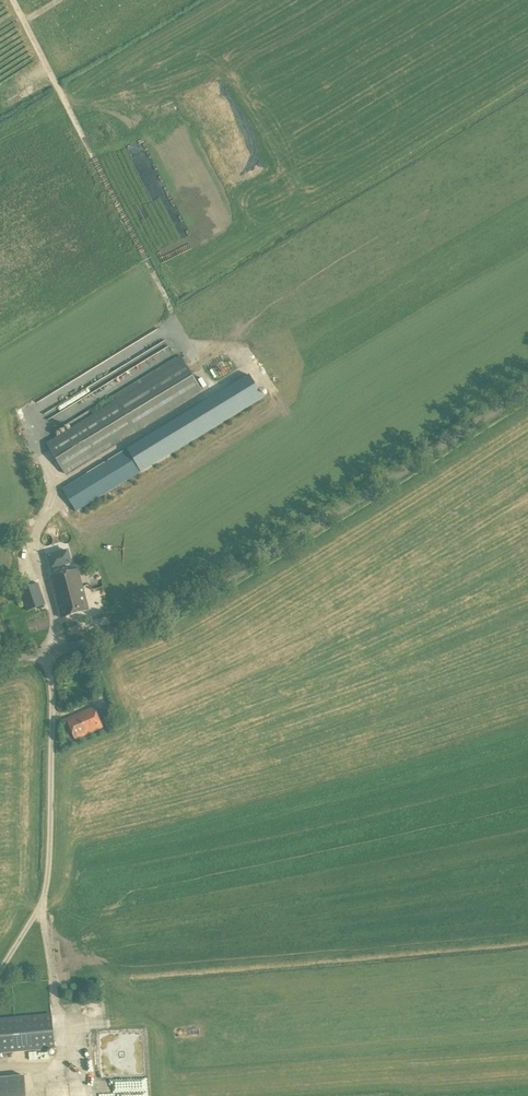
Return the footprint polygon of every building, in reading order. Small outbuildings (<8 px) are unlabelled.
[(66,474),(203,390),(182,356),(115,396),(118,400),(47,443),(66,474)] [(77,511),(264,397),(250,375),(63,489),(77,511)] [(67,551),(49,556),(52,568),(71,563),(67,551)] [(62,618),(90,611),(79,570),(51,577),(62,618)] [(27,610),(45,604),(38,584),(20,590),(27,610)] [(76,738),(102,726),(93,707),(67,719),(76,738)] [(110,718),(104,720),(108,730),(115,728),(110,718)] [(55,1047),(52,1013),(0,1018),(0,1052),(55,1047)] [(25,1075),(0,1078),(0,1095),(27,1095),(25,1075)]
